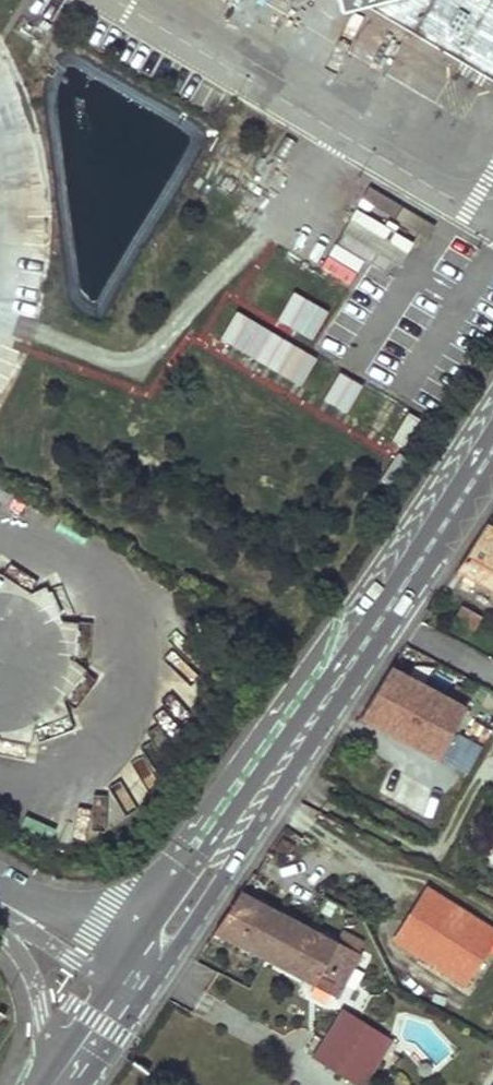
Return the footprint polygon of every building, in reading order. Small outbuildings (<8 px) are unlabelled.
[(431,46),(450,46),(492,72),(492,0),(353,0),(431,46)] [(339,243),(396,272),(414,236),(356,208),(339,243)] [(454,574),(492,594),(492,529),(485,525),(454,574)] [(459,609),(450,627),(468,637),(477,619),(459,609)] [(363,714),(360,720),(437,759),(462,710),(388,670),(363,714)] [(28,728),(0,729),(0,755),(28,754),(28,728)] [(474,917),(427,888),(393,938),(441,969),(474,917)] [(358,955),(239,894),(212,935),(333,999),(358,955)] [(474,917),(441,969),(460,981),(492,931),(492,929),(474,917)] [(338,1009),(308,1060),(351,1084),(360,1084),(388,1038),(338,1009)]
